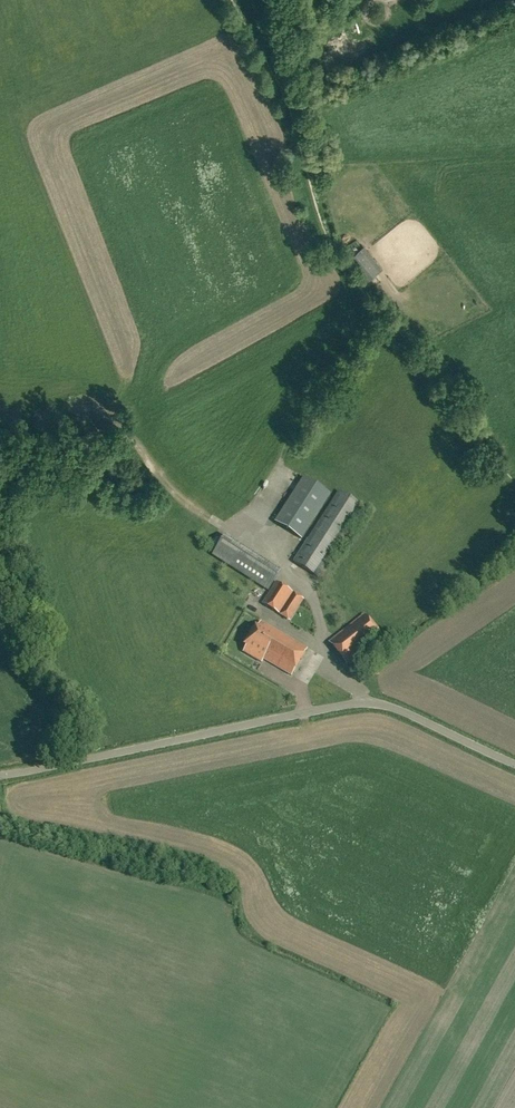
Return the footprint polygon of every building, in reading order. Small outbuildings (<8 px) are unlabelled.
[(349,49),(328,55),(331,68),(353,62),(349,49)] [(378,272),(360,250),(350,258),(369,280),(378,272)] [(112,477),(124,472),(117,457),(105,463),(112,477)] [(275,522),(302,538),(330,493),(304,477),(275,522)] [(363,506),(339,491),(294,561),(318,576),(363,506)] [(280,571),(253,554),(225,536),(213,555),(268,590),(280,571)] [(276,581),(262,603),(290,620),(304,599),(276,581)] [(363,614),(331,640),(349,662),(381,635),(363,614)] [(307,648),(261,621),(243,651),(262,662),(264,659),(292,675),(307,648)] [(351,664),(356,670),(365,662),(360,656),(351,664)]
